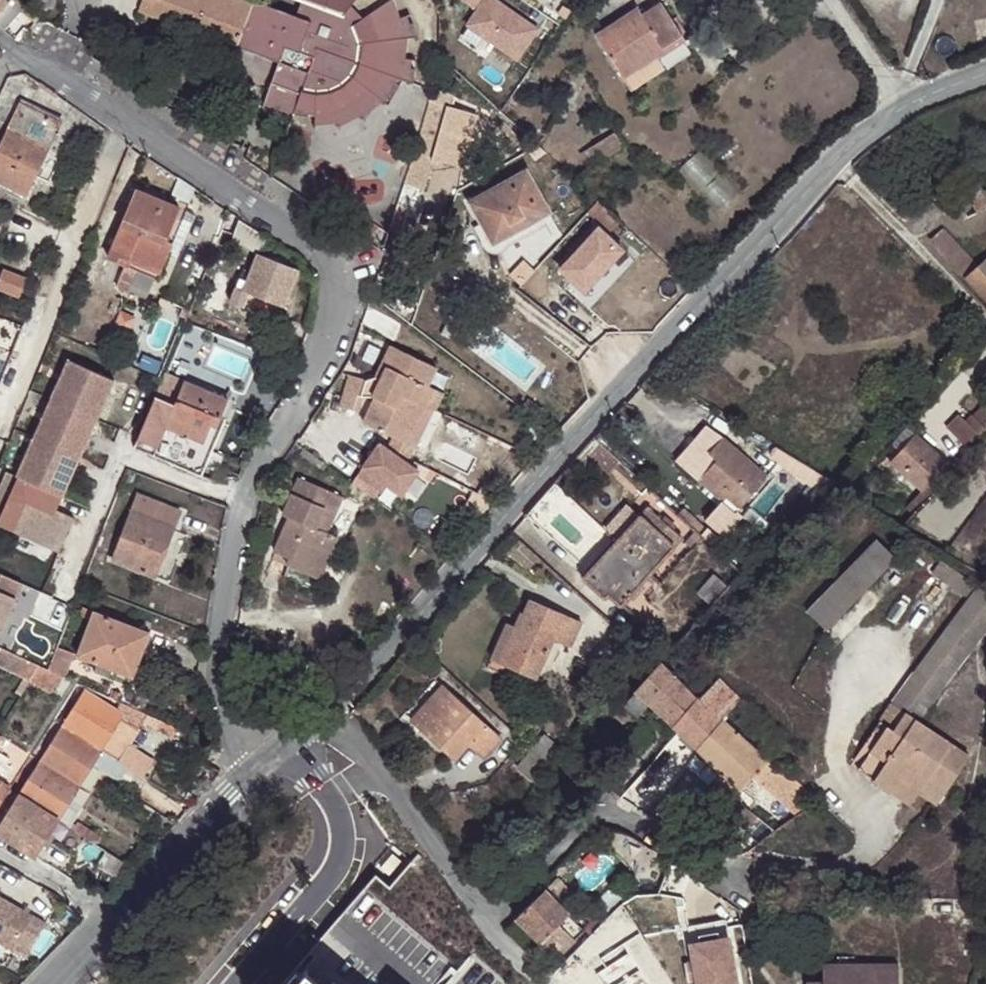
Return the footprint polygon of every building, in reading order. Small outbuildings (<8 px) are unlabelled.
[(238,49),(253,2),(249,0),(143,0),(139,12),(238,49)] [(313,96),(325,94),(340,86),(352,77),(381,104),(387,111),(399,85),(411,89),(414,72),(410,71),(412,61),(409,60),(411,41),(416,40),(414,23),(409,24),(404,13),(401,14),(394,0),(393,0),(357,20),(347,5),(352,0),(294,0),(293,3),(301,5),(295,18),(253,2),(238,49),(278,64),(260,111),(290,122),(292,118),(302,93),(313,96)] [(481,0),(463,0),(475,8),(481,0)] [(535,28),(496,0),(481,0),(466,22),(515,56),(535,28)] [(4,30),(20,13),(8,1),(0,11),(0,26),(4,30)] [(656,52),(682,34),(662,1),(642,13),(637,6),(595,35),(599,40),(626,78),(659,56),(656,52)] [(687,40),(682,34),(656,52),(659,56),(660,58),(687,40)] [(352,77),(340,86),(360,121),(381,104),(352,77)] [(340,86),(325,94),(334,131),(335,133),(361,123),(360,121),(340,86)] [(312,119),(313,96),(302,93),(292,118),(306,122),(306,119),(312,119)] [(325,94),(313,96),(312,119),(313,137),(334,131),(325,94)] [(450,105),(432,101),(425,125),(443,130),(450,105)] [(6,132),(47,152),(61,124),(20,104),(6,132)] [(443,130),(425,125),(416,155),(434,159),(443,130)] [(0,143),(0,185),(26,197),(47,152),(6,132),(0,143)] [(588,158),(597,172),(629,151),(621,137),(588,158)] [(434,159),(416,155),(410,181),(428,185),(434,159)] [(474,206),(491,239),(493,242),(498,244),(504,244),(556,218),(532,174),(474,206)] [(981,190),(977,181),(952,195),(964,218),(985,207),(985,198),(981,190)] [(109,257),(128,266),(131,260),(154,269),(165,246),(180,209),(136,190),(109,257)] [(259,248),(264,235),(236,218),(230,236),(259,248)] [(564,266),(588,288),(626,249),(602,225),(564,266)] [(927,238),(964,276),(976,264),(940,225),(927,238)] [(381,229),(371,244),(378,249),(389,234),(381,229)] [(230,236),(219,232),(213,248),(225,251),(230,236)] [(154,269),(152,276),(159,279),(172,249),(165,246),(154,269)] [(257,295),(284,305),(297,268),(257,253),(245,283),(237,305),(251,310),(257,295)] [(976,264),(964,276),(985,301),(985,255),(976,264)] [(131,260),(128,266),(148,274),(152,276),(154,269),(131,260)] [(0,280),(0,293),(19,299),(26,281),(3,272),(0,280)] [(237,305),(245,283),(238,279),(230,302),(237,305)] [(277,319),(284,305),(257,295),(251,310),(277,319)] [(378,377),(369,396),(372,397),(360,423),(403,444),(421,404),(407,396),(413,382),(422,386),(431,365),(388,344),(373,375),(378,377)] [(67,362),(16,478),(61,498),(113,382),(67,362)] [(362,379),(346,374),(336,404),(354,411),(357,397),(362,379)] [(362,379),(357,397),(369,396),(378,377),(373,375),(362,379)] [(207,461),(213,448),(203,443),(210,424),(221,428),(224,420),(218,417),(226,397),(184,380),(153,457),(201,477),(207,461)] [(424,383),(422,386),(413,382),(407,396),(421,404),(426,406),(433,390),(424,383)] [(426,406),(421,404),(403,444),(410,447),(429,408),(426,406)] [(970,420),(983,433),(985,430),(985,404),(970,420)] [(952,425),(974,444),(981,436),(968,424),(960,417),(952,425)] [(983,433),(970,420),(968,424),(981,436),(983,433)] [(213,448),(221,428),(210,424),(203,443),(213,448)] [(969,448),(974,444),(952,425),(949,430),(969,448)] [(903,454),(917,436),(910,430),(895,447),(903,454)] [(950,465),(917,436),(903,454),(892,466),(925,495),(950,465)] [(622,461),(595,437),(577,458),(602,481),(622,461)] [(700,481),(721,500),(736,511),(766,475),(722,437),(709,453),(717,461),(700,481)] [(957,472),(950,465),(925,495),(932,500),(957,472)] [(354,478),(352,481),(373,497),(385,481),(363,466),(354,478)] [(6,474),(0,486),(0,527),(59,553),(74,520),(56,511),(61,498),(16,478),(6,474)] [(287,525),(284,523),(272,550),(288,558),(285,565),(306,574),(318,550),(326,554),(334,536),(328,533),(320,528),(334,493),(297,477),(281,513),(287,517),(290,518),(287,525)] [(344,500),(334,493),(320,528),(328,533),(344,500)] [(138,498),(114,562),(154,576),(178,513),(138,498)] [(736,511),(721,500),(705,520),(725,536),(741,515),(736,511)] [(618,603),(648,572),(677,539),(644,509),(617,539),(622,543),(618,548),(591,577),(607,592),(618,603)] [(591,577),(618,548),(611,541),(575,575),(603,597),(607,592),(591,577)] [(876,542),(806,614),(824,631),(894,559),(876,542)] [(318,550),(306,574),(315,579),(326,554),(318,550)] [(967,599),(978,585),(942,559),(932,573),(967,599)] [(660,582),(648,572),(618,603),(632,612),(660,582)] [(711,602),(728,583),(718,573),(700,593),(711,602)] [(0,576),(0,633),(21,585),(0,576)] [(914,719),(920,722),(985,633),(985,591),(978,585),(967,599),(879,720),(889,726),(903,735),(914,719)] [(534,665),(539,667),(551,641),(568,648),(579,623),(525,599),(519,614),(516,613),(509,627),(500,646),(530,673),(534,665)] [(77,657),(133,678),(148,634),(94,612),(77,657)] [(502,624),(494,641),(500,646),(509,627),(502,624)] [(500,646),(494,641),(485,660),(493,663),(500,646)] [(493,663),(528,678),(530,673),(500,646),(493,663)] [(30,678),(36,668),(0,651),(0,676),(25,687),(30,678)] [(671,726),(695,698),(677,668),(666,654),(612,715),(621,723),(631,717),(634,719),(648,705),(671,726)] [(530,673),(534,676),(539,667),(534,665),(530,673)] [(54,690),(61,676),(49,672),(36,668),(30,678),(54,690)] [(49,672),(61,676),(63,672),(51,668),(49,672)] [(717,679),(697,700),(720,721),(726,715),(739,700),(717,679)] [(435,706),(419,724),(457,759),(471,743),(485,758),(502,738),(443,683),(428,699),(435,706)] [(101,750),(110,736),(123,714),(83,689),(62,726),(101,750)] [(695,698),(671,726),(677,731),(696,749),(720,721),(697,700),(695,698)] [(412,718),(419,724),(435,706),(428,699),(412,718)] [(168,743),(175,725),(151,716),(143,734),(168,743)] [(914,719),(903,735),(912,741),(893,769),(922,789),(940,802),(971,757),(920,722),(914,719)] [(720,721),(696,749),(739,790),(750,778),(765,761),(720,721)] [(40,760),(78,784),(93,761),(101,750),(62,726),(40,760)] [(912,741),(903,735),(889,726),(871,754),(893,769),(912,741)] [(533,747),(547,759),(559,745),(545,732),(533,747)] [(101,750),(145,777),(153,764),(110,736),(101,750)] [(535,773),(547,759),(533,747),(522,760),(535,773)] [(136,788),(145,777),(101,750),(93,761),(136,788)] [(922,789),(893,769),(871,754),(861,769),(912,804),(922,789)] [(765,761),(750,778),(793,817),(808,807),(804,789),(769,757),(765,761)] [(68,802),(78,784),(40,760),(18,794),(58,819),(68,802)] [(535,773),(522,760),(516,767),(529,779),(535,773)] [(11,787),(0,781),(0,804),(10,789),(11,787)] [(18,794),(0,822),(0,833),(34,854),(58,819),(18,794)] [(696,833),(717,851),(749,812),(728,794),(696,833)] [(78,809),(68,802),(58,819),(72,829),(73,818),(78,809)] [(103,835),(73,818),(72,829),(75,830),(90,840),(97,845),(103,835)] [(115,878),(125,864),(97,845),(90,840),(80,854),(115,878)] [(560,906),(556,901),(544,889),(514,919),(554,961),(585,930),(560,906)] [(11,952),(16,944),(29,951),(44,924),(0,899),(0,945),(11,952)] [(685,948),(693,983),(736,983),(726,939),(685,948)] [(806,979),(806,983),(900,983),(900,964),(823,960),(823,980),(806,979)] [(302,977),(310,983),(325,983),(309,969),(302,977)]
